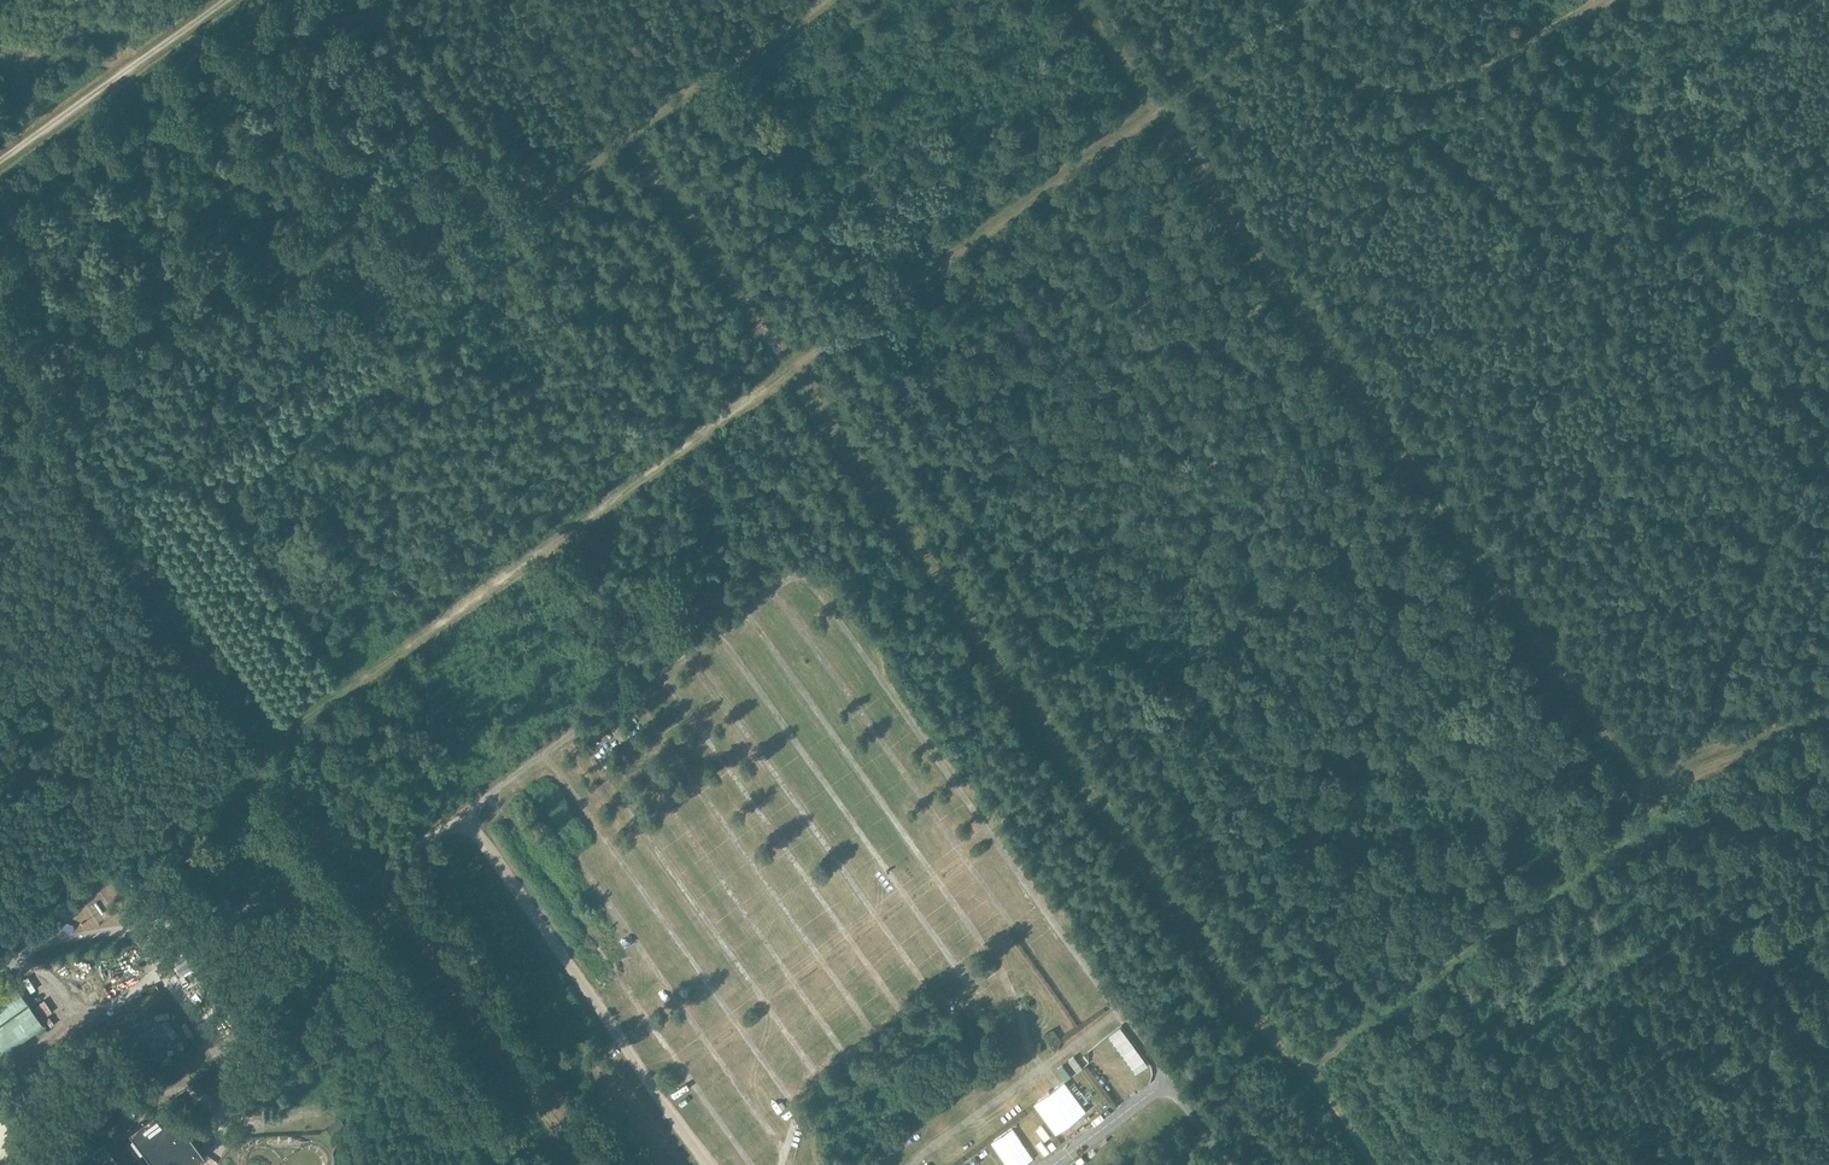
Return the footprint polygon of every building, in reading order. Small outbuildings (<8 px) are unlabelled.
[(707,771),(699,775),(704,783),(711,779),(707,771)] [(126,931),(139,919),(134,914),(121,926),(126,931)] [(115,968),(109,972),(116,984),(123,980),(115,968)] [(44,1025),(13,982),(0,992),(0,1047),(4,1053),(44,1025)] [(811,1046),(821,1035),(815,1030),(805,1041),(811,1046)] [(617,1062),(605,1069),(609,1075),(621,1069),(617,1062)] [(1092,1094),(1085,1099),(1093,1112),(1100,1107),(1092,1094)] [(194,1164),(193,1164),(200,1159),(201,1160),(206,1156),(169,1103),(129,1131),(133,1137),(126,1143),(140,1162),(142,1164),(193,1164),(194,1164)] [(1103,1125),(1111,1120),(1103,1107),(1095,1112),(1103,1125)] [(11,1117),(0,1115),(0,1164),(2,1164),(11,1117)] [(338,1130),(346,1142),(357,1134),(350,1123),(338,1130)] [(103,1137),(67,1163),(69,1164),(123,1164),(103,1137)] [(773,1144),(759,1155),(766,1163),(779,1152),(773,1144)]
